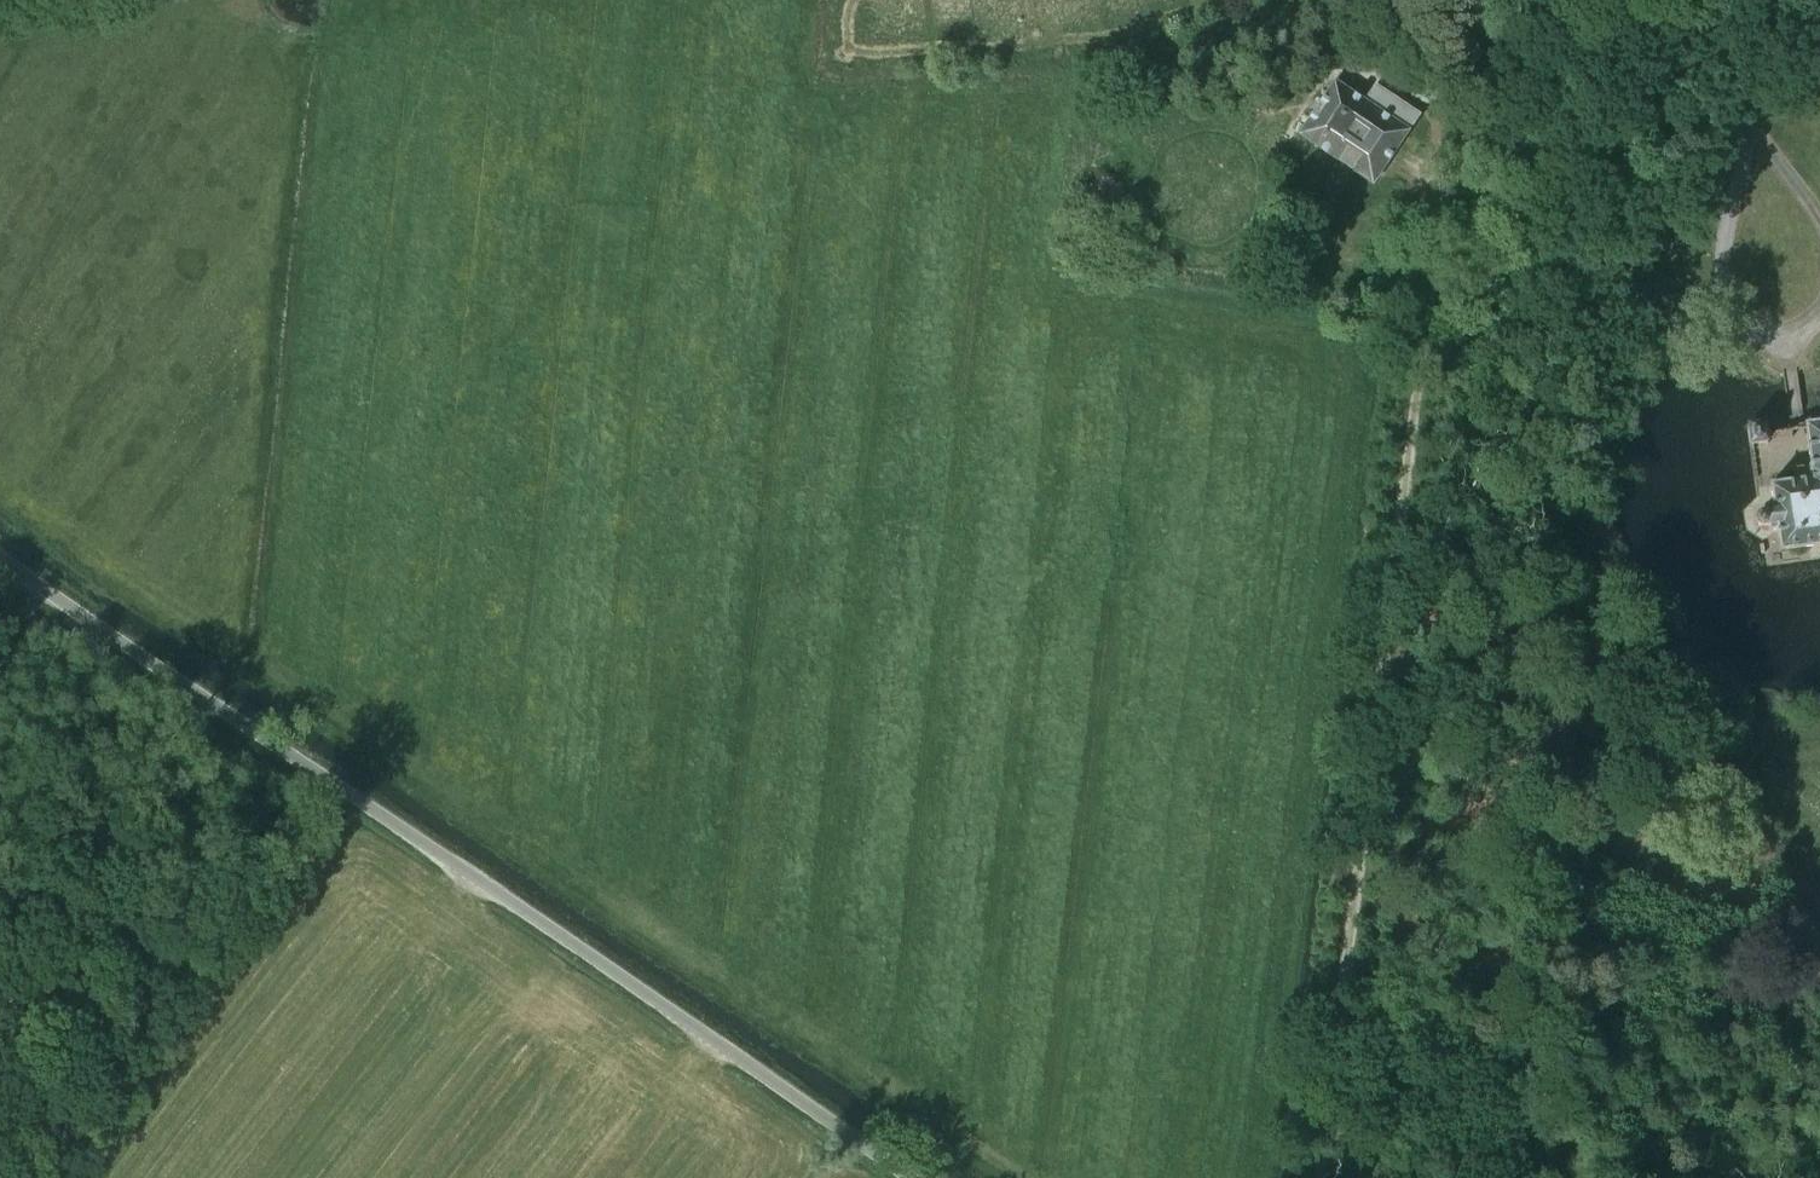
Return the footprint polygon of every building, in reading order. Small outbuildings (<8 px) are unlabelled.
[(1364,101),(1336,82),(1300,135),(1373,184),(1420,113),(1375,84),(1364,101)] [(1751,444),(1767,442),(1765,422),(1749,424),(1751,444)] [(1806,425),(1812,467),(1797,469),(1799,480),(1771,484),(1774,504),(1764,505),(1765,510),(1756,511),(1755,514),(1756,525),(1760,527),(1767,526),(1768,533),(1778,531),(1781,551),(1819,545),(1819,423),(1806,425)]
